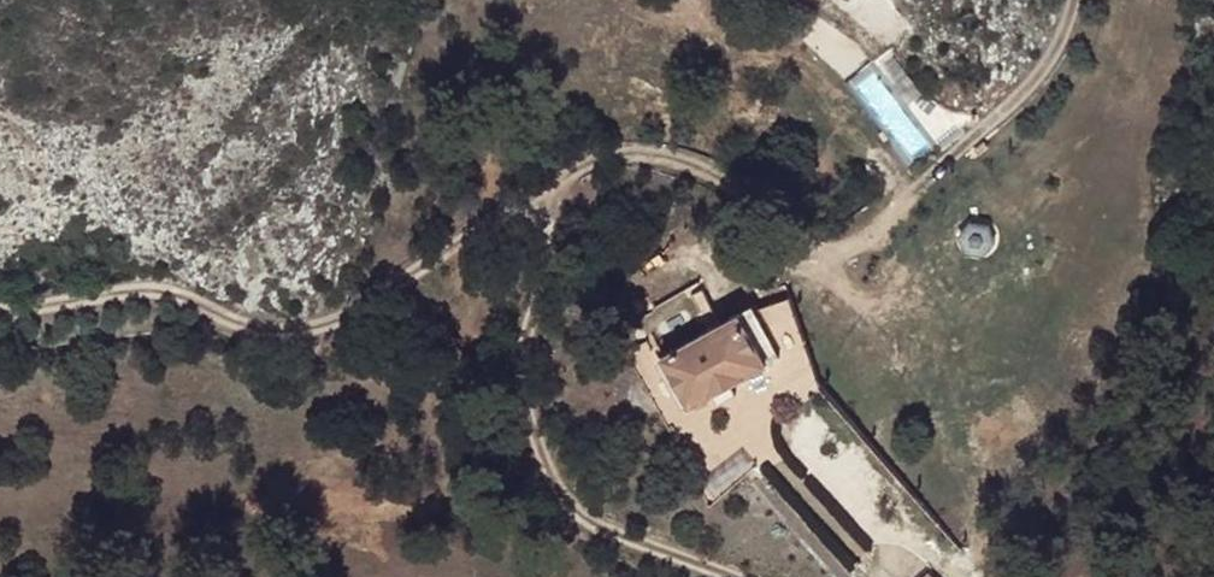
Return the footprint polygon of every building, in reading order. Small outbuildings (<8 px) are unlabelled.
[(697,284),(683,292),(700,323),(714,316),(697,284)] [(700,323),(683,292),(655,306),(681,354),(709,338),(700,323)] [(681,354),(655,306),(606,333),(631,381),(681,354)] [(714,316),(700,323),(709,338),(722,331),(714,316)] [(842,575),(843,576),(880,576),(865,557),(842,575)]
